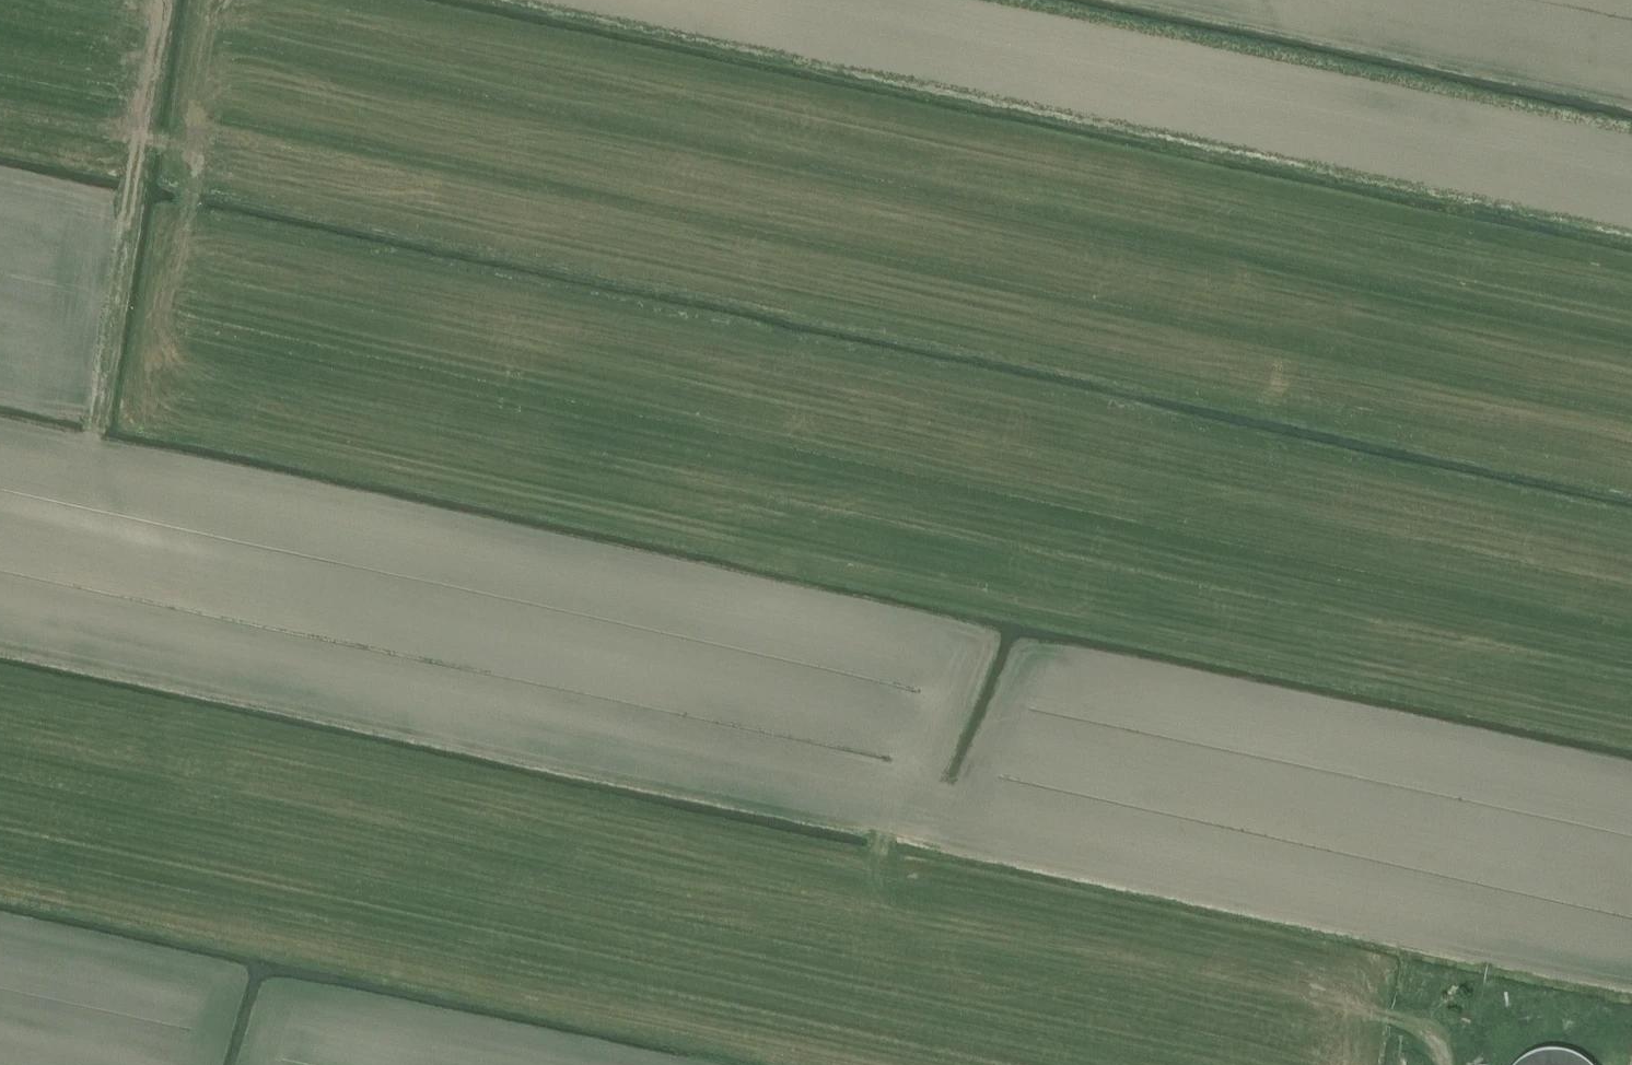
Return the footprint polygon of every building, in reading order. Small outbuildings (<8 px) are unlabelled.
[(1582,1039),(1512,1064),(1592,1064),(1582,1039)]
